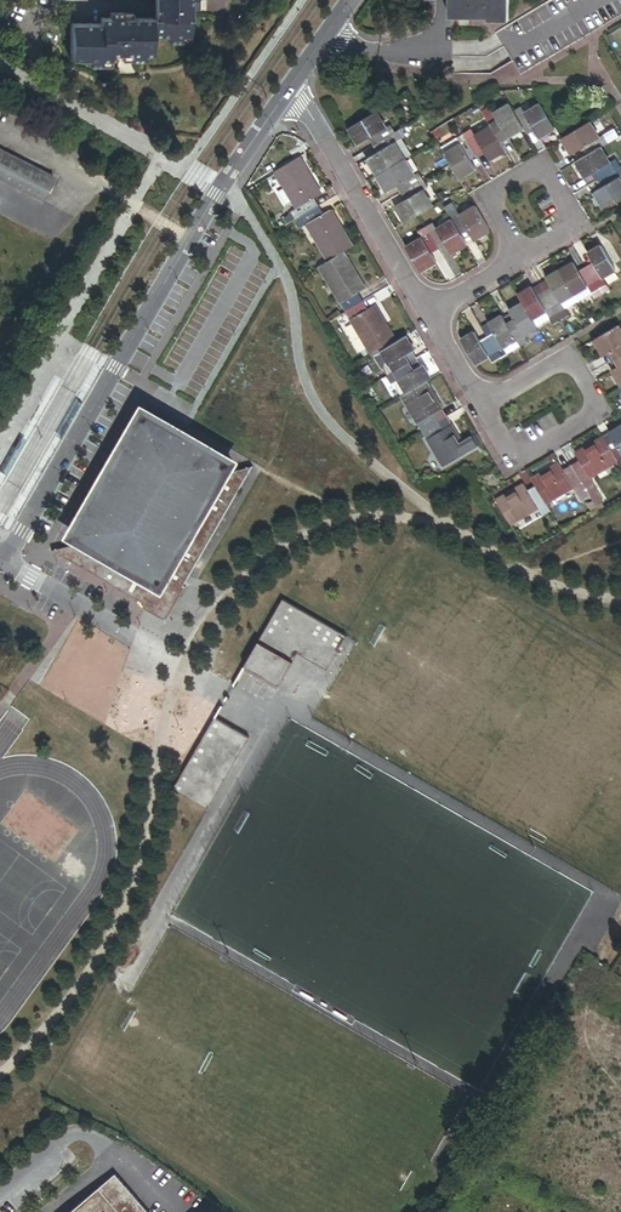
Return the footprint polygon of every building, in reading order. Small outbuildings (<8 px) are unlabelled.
[(102,67),(102,61),(111,61),(111,56),(153,55),(152,39),(170,39),(170,45),(183,45),(183,40),(193,39),(192,10),(199,10),(198,0),(155,0),(156,21),(152,21),(152,19),(101,19),(101,25),(71,25),(71,61),(89,61),(90,67),(102,67)] [(454,16),(506,16),(506,0),(454,0),(454,16)] [(496,32),(508,53),(521,74),(620,14),(620,0),(550,0),(496,32)] [(501,142),(525,128),(514,111),(510,103),(494,113),(490,106),(482,110),(491,126),(501,142)] [(539,138),(556,128),(541,103),(525,113),(522,106),(514,111),(525,128),(531,124),(539,138)] [(377,111),(349,127),(359,144),(372,137),(376,144),(396,132),(391,125),(387,128),(377,111)] [(600,137),(591,121),(562,138),(572,154),(585,146),(589,154),(601,147),(609,142),(605,135),(600,137)] [(501,142),(491,126),(475,135),(472,129),(465,133),(475,151),(482,147),(490,160),(506,151),(501,142)] [(406,127),(396,132),(400,140),(395,143),(405,159),(412,154),(403,138),(410,134),(406,127)] [(616,129),(605,135),(609,142),(620,136),(616,129)] [(400,140),(396,132),(376,144),(381,151),(368,160),(377,175),(405,159),(395,143),(400,140)] [(475,151),(465,133),(456,138),(460,144),(445,153),(460,178),(476,169),(468,155),(475,151)] [(601,147),(589,154),(577,161),(586,177),(599,170),(603,177),(620,167),(620,166),(617,159),(611,163),(601,147)] [(42,203),(54,179),(0,152),(0,182),(42,203)] [(301,216),(319,206),(314,198),(321,193),(316,185),(313,186),(308,177),(311,174),(300,156),(275,171),(301,216)] [(405,159),(377,175),(387,192),(399,184),(404,191),(424,180),(419,173),(414,175),(405,159)] [(603,177),(607,184),(595,191),(604,208),(620,199),(620,180),(619,177),(620,176),(620,167),(603,177)] [(428,187),(424,180),(404,191),(409,199),(396,206),(405,223),(433,206),(423,190),(428,187)] [(445,207),(453,220),(460,232),(467,228),(475,240),(490,231),(476,206),(460,215),(453,203),(445,207)] [(324,214),(319,206),(301,216),(328,261),(344,252),(353,246),(342,228),(339,230),(334,221),(336,219),(331,209),(324,214)] [(460,232),(453,220),(437,229),(433,223),(425,227),(436,245),(443,241),(451,254),(467,245),(460,232)] [(436,245),(425,227),(418,232),(422,238),(406,247),(421,272),(437,262),(430,249),(436,245)] [(595,266),(588,270),(599,289),(606,285),(603,278),(616,270),(601,245),(587,253),(595,266)] [(354,270),(344,252),(328,261),(318,267),(345,312),(362,301),(358,293),(365,289),(360,280),(357,282),(351,272),(354,270)] [(599,289),(588,270),(581,275),(573,262),(560,270),(575,295),(588,287),(592,293),(599,289)] [(575,295),(560,270),(546,278),(553,291),(547,295),(558,313),(565,309),(561,302),(575,295)] [(558,313),(547,295),(539,299),(531,286),(518,294),(523,303),(533,320),(546,312),(550,318),(558,313)] [(367,310),(362,301),(345,312),(372,356),(381,351),(396,342),(386,324),(382,325),(378,317),(380,315),(374,305),(367,310)] [(533,320),(523,303),(509,310),(515,319),(508,324),(517,340),(521,347),(528,342),(524,336),(538,327),(533,320)] [(517,340),(508,324),(502,315),(489,323),(496,336),(490,340),(500,358),(508,354),(504,347),(517,340)] [(620,355),(620,329),(619,325),(594,340),(604,356),(617,348),(620,355)] [(500,358),(490,340),(482,344),(474,331),(461,340),(475,364),(489,356),(493,363),(500,358)] [(405,336),(396,342),(381,351),(389,364),(383,368),(387,376),(405,366),(401,358),(413,350),(405,336)] [(517,340),(504,347),(508,354),(521,347),(517,340)] [(398,380),(406,393),(426,381),(431,378),(423,365),(409,373),(405,366),(387,376),(392,384),(398,380)] [(612,370),(620,385),(620,365),(612,370)] [(422,432),(440,421),(435,414),(442,409),(437,401),(435,403),(428,393),(431,391),(426,381),(406,393),(401,396),(422,432)] [(222,480),(221,479),(222,479),(224,478),(225,477),(227,474),(227,472),(227,470),(226,467),(224,464),(220,463),(218,463),(148,422),(148,420),(149,417),(149,415),(146,411),(143,409),(141,408),(140,408),(136,409),(133,411),(131,415),(130,416),(130,419),(132,422),(133,424),(135,426),(74,530),(72,531),(71,532),(69,535),(69,538),(69,540),(70,542),(71,543),(74,545),(78,545),(80,545),(80,546),(49,554),(141,607),(139,611),(162,624),(182,590),(180,589),(247,472),(222,480)] [(446,417),(442,409),(435,414),(440,421),(446,417)] [(451,425),(446,417),(440,421),(444,429),(451,425)] [(422,432),(443,467),(467,453),(462,444),(459,446),(453,435),(456,433),(451,425),(444,429),(440,421),(422,432)] [(617,462),(620,468),(620,426),(609,433),(614,441),(607,445),(617,462)] [(483,443),(478,435),(462,444),(467,453),(483,443)] [(579,462),(572,466),(582,483),(585,488),(593,484),(589,478),(617,462),(607,445),(602,437),(574,453),(579,462)] [(536,488),(546,504),(582,483),(572,466),(563,471),(559,463),(531,479),(536,488)] [(496,501),(511,525),(546,504),(536,488),(528,492),(523,484),(496,501)] [(346,637),(281,600),(243,666),(278,686),(296,654),(326,671),(346,637)] [(242,741),(210,725),(172,791),(204,810),(242,741)] [(115,1175),(72,1211),(148,1211),(115,1175)]
